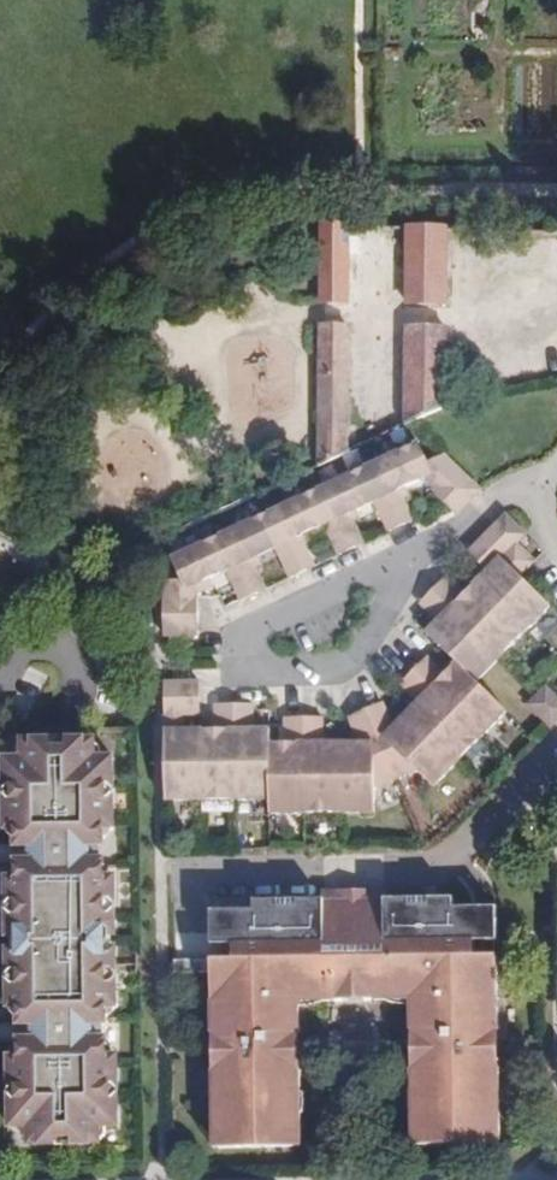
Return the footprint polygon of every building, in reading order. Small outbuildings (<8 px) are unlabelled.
[(350,303),(350,221),(318,221),(317,303),(350,303)] [(444,303),(444,225),(407,224),(406,303),(444,303)] [(348,448),(350,324),(317,323),(317,425),(316,461),(348,448)] [(443,407),(445,326),(406,326),(404,423),(443,407)] [(455,514),(478,489),(442,453),(424,460),(415,444),(168,561),(175,575),(164,579),(165,637),(197,636),(196,594),(194,587),(207,581),(224,573),(237,603),(255,594),(240,564),(255,557),(273,548),(289,578),(303,571),(289,541),(303,534),(321,526),(336,556),(352,548),(338,517),(354,510),(371,503),(386,531),(402,524),(388,493),(402,487),(417,480),(428,475),(435,483),(429,492),(455,514)] [(417,480),(429,492),(435,483),(428,475),(417,480)] [(406,494),(402,487),(388,493),(402,524),(411,519),(401,496),(406,494)] [(356,518),(354,510),(338,517),(352,548),(361,544),(351,520),(356,518)] [(475,681),(549,603),(521,576),(536,562),(515,542),(523,534),(503,514),(466,552),(483,570),(495,571),(493,580),(483,591),(475,599),(467,601),(463,593),(462,591),(444,576),(419,602),(436,620),(447,622),(446,631),(435,642),(455,661),(465,671),(475,681)] [(307,542),(303,534),(289,541),(303,571),(311,566),(300,545),(307,542)] [(240,564),(255,594),(263,590),(253,567),(258,565),(255,557),(240,564)] [(495,571),(483,570),(472,580),(483,591),(493,580),(495,571)] [(483,591),(472,580),(462,591),(463,593),(467,601),(475,599),(483,591)] [(194,587),(196,594),(210,588),(207,581),(194,587)] [(425,632),(435,642),(446,631),(447,622),(436,620),(425,632)] [(505,710),(475,681),(465,671),(455,681),(450,684),(444,673),(425,656),(399,682),(418,700),(419,702),(429,702),(429,710),(418,722),(405,734),(396,734),(392,725),(381,702),(349,716),(359,740),(364,750),(359,756),(339,756),(322,756),(318,752),(322,746),(322,741),(321,718),(285,718),(285,743),(285,749),(289,754),(284,757),(269,757),(269,743),(251,742),(248,738),(253,729),(251,705),(215,705),(215,731),(215,735),(219,742),(216,745),(199,745),(183,745),(178,741),(182,732),(182,716),(198,716),(197,683),(166,683),(166,701),(168,801),(270,800),(270,813),(375,811),(375,786),(415,769),(433,786),(505,710)] [(455,681),(465,671),(455,661),(444,673),(450,684),(455,681)] [(545,685),(529,703),(551,725),(556,719),(556,695),(545,685)] [(419,702),(418,700),(407,711),(418,722),(429,710),(429,702),(419,702)] [(418,722),(407,711),(392,725),(396,734),(405,734),(418,722)] [(268,729),(253,729),(248,738),(251,742),(269,743),(268,729)] [(199,732),(199,745),(216,745),(219,742),(215,735),(215,731),(199,732)] [(199,732),(182,732),(178,741),(183,745),(199,745),(199,732)] [(109,955),(108,940),(107,864),(101,858),(92,858),(92,844),(96,844),(106,833),(106,805),(119,805),(118,757),(89,757),(89,737),(36,738),(36,759),(8,759),(8,807),(20,807),(20,839),(28,846),(37,846),(37,860),(30,860),(21,867),(23,941),(24,987),(24,1016),(31,1023),(40,1023),(39,1037),(34,1037),(25,1046),(25,1078),(13,1078),(14,1126),(42,1125),(42,1145),(95,1144),(95,1124),(123,1124),(123,1076),(110,1076),(110,1042),(102,1036),(94,1036),(94,1021),(101,1021),(110,1014),(109,955)] [(339,741),(339,756),(359,756),(364,750),(359,740),(339,741)] [(339,741),(322,741),(322,746),(318,752),(322,756),(339,756),(339,741)] [(285,743),(269,743),(269,757),(284,757),(289,754),(285,749),(285,743)] [(106,805),(106,833),(111,833),(119,827),(119,805),(106,805)] [(8,830),(20,839),(20,807),(8,807),(8,830)] [(101,858),(107,864),(106,833),(96,844),(92,844),(92,858),(101,858)] [(20,839),(21,867),(30,860),(37,860),(37,846),(28,846),(20,839)] [(107,864),(108,940),(121,939),(120,875),(107,864)] [(10,941),(23,941),(21,867),(9,877),(10,941)] [(328,890),(329,898),(329,907),(389,906),(389,896),(389,888),(328,890)] [(458,895),(429,896),(435,905),(458,904),(458,895)] [(509,1139),(508,1108),(502,1108),(501,1086),(508,1086),(507,1064),(500,1064),(498,1026),(506,1026),(505,1004),(499,1004),(500,984),(504,984),(503,953),(485,953),(483,938),(504,937),(502,903),(458,904),(435,905),(429,896),(389,896),(389,906),(329,907),(329,898),(291,899),(283,909),(259,910),(215,911),(217,944),(237,944),(238,958),(216,959),(217,989),(223,990),(223,1011),(218,1011),(218,1032),(225,1032),(226,1069),(220,1068),(220,1093),(226,1093),(226,1112),(222,1117),(222,1146),(313,1144),(313,1132),(312,1111),(305,1111),(305,1092),(312,1092),(310,1069),(303,1069),(302,1030),(309,1030),(309,1001),(414,997),(415,1028),(424,1028),(425,1065),(416,1066),(417,1087),(421,1087),(423,1110),(417,1110),(418,1141),(509,1139)] [(260,899),(259,910),(283,909),(291,899),(260,899)] [(121,939),(108,940),(109,955),(110,1014),(122,1005),(121,951),(121,939)] [(11,1006),(24,1016),(24,987),(23,941),(10,941),(11,1006)] [(110,1042),(110,1014),(101,1021),(94,1021),(94,1036),(102,1036),(110,1042)] [(24,1016),(25,1046),(34,1037),(39,1037),(40,1023),(31,1023),(24,1016)] [(500,1064),(507,1064),(506,1026),(498,1026),(500,1064)] [(415,1028),(416,1066),(425,1065),(424,1028),(415,1028)] [(310,1069),(309,1030),(302,1030),(303,1069),(310,1069)] [(123,1052),(110,1042),(110,1076),(123,1076),(123,1052)] [(13,1054),(13,1078),(25,1078),(25,1046),(13,1054)]
